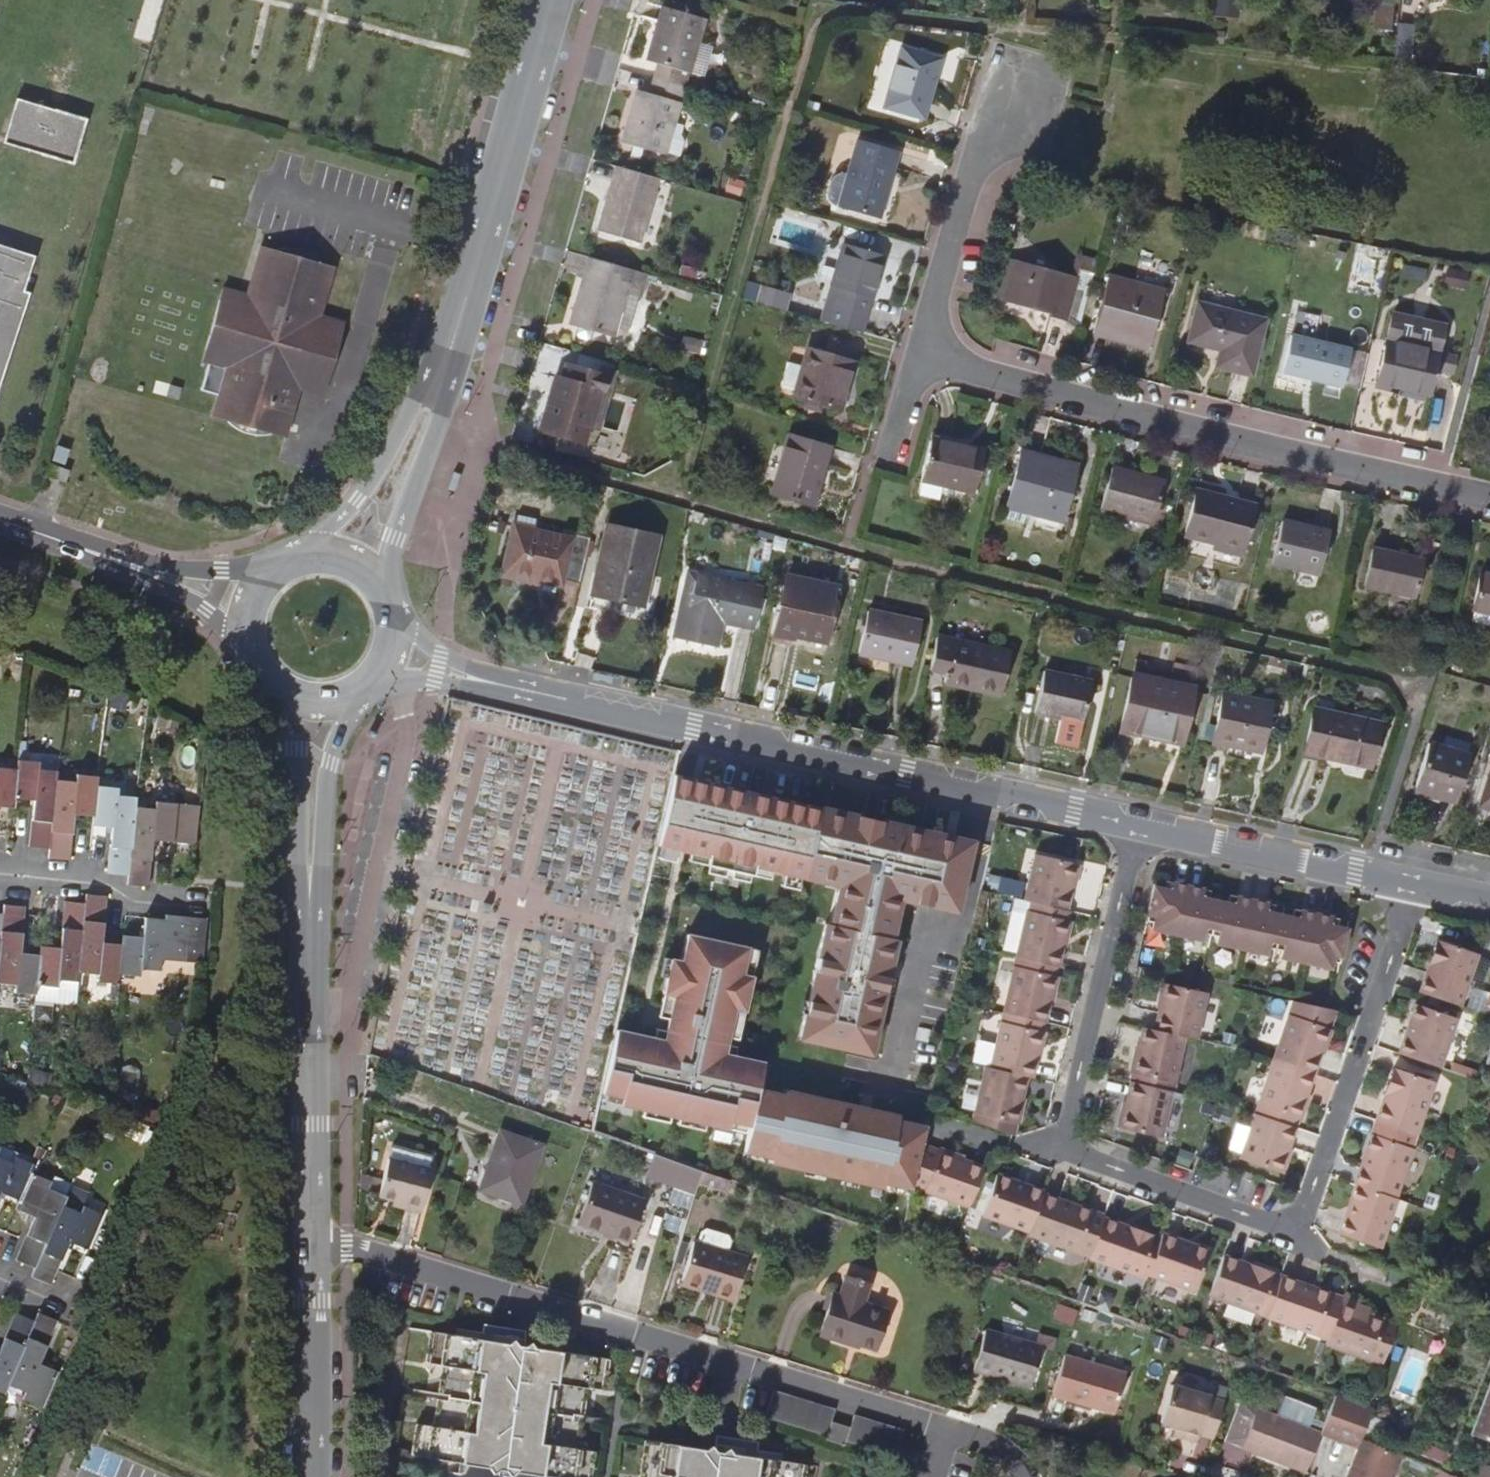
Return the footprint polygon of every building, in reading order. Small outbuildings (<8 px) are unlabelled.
[(653,79),(682,88),(703,20),(660,7),(645,60),(658,64),(653,79)] [(923,119),(939,61),(901,50),(884,108),(923,119)] [(682,88),(653,79),(650,94),(637,90),(622,143),(664,155),(682,88)] [(17,97),(5,137),(44,148),(42,153),(73,162),(87,117),(17,97)] [(44,148),(5,137),(4,142),(42,153),(44,148)] [(879,218),(891,178),(851,166),(839,207),(879,218)] [(657,179),(615,167),(611,181),(614,182),(610,197),(606,196),(596,231),(639,243),(657,179)] [(826,200),(836,203),(847,172),(836,169),(826,200)] [(30,292),(24,290),(36,256),(0,244),(0,387),(30,292)] [(299,389),(320,315),(334,267),(261,246),(247,295),(222,288),(202,360),(226,368),(213,416),(285,437),(299,389)] [(867,313),(884,257),(843,246),(832,285),(837,287),(832,303),(867,313)] [(645,274),(601,262),(597,277),(585,273),(570,325),(610,337),(613,330),(629,335),(645,274)] [(1081,318),(1093,273),(1080,270),(1077,279),(1014,262),(1003,298),(1051,312),(1051,314),(1066,318),(1067,314),(1081,318)] [(1149,348),(1164,293),(1109,278),(1093,334),(1149,348)] [(1250,374),(1264,322),(1199,305),(1188,342),(1221,350),(1217,366),(1250,374)] [(1078,328),(1081,318),(1067,314),(1066,318),(1064,324),(1078,328)] [(343,323),(320,315),(310,351),(299,389),(322,395),(343,323)] [(1341,386),(1350,351),(1291,336),(1282,372),(1341,386)] [(1458,359),(1387,342),(1376,386),(1399,392),(1400,389),(1429,395),(1435,370),(1454,375),(1458,359)] [(840,410),(853,363),(807,350),(794,397),(840,410)] [(583,443),(592,410),(597,394),(600,395),(605,378),(565,366),(561,379),(555,378),(540,430),(583,443)] [(612,379),(605,378),(600,395),(597,394),(592,410),(602,413),(612,379)] [(812,506),(829,448),(788,437),(772,494),(812,506)] [(973,493),(984,451),(954,443),(953,446),(932,440),(921,478),(973,493)] [(56,446),(51,460),(64,464),(69,450),(56,446)] [(1061,522),(1077,467),(1022,452),(1004,518),(1023,523),(1025,513),(1061,522)] [(49,467),(45,478),(65,484),(69,473),(49,467)] [(1155,524),(1165,483),(1113,469),(1102,509),(1155,524)] [(1243,555),(1255,507),(1197,492),(1185,535),(1216,544),(1215,549),(1243,555)] [(578,586),(588,540),(574,537),(572,542),(532,533),(534,523),(517,519),(503,577),(562,590),(564,583),(578,586)] [(1320,574),(1330,534),(1282,522),(1272,562),(1320,574)] [(606,528),(596,574),(602,575),(598,598),(642,608),(657,539),(606,528)] [(1414,597),(1422,560),(1373,549),(1365,586),(1414,597)] [(1482,573),(1474,609),(1489,613),(1489,575),(1482,573)] [(592,596),(598,598),(602,575),(596,574),(592,596)] [(753,632),(762,591),(697,576),(688,618),(753,632)] [(833,608),(837,589),(792,579),(785,609),(777,607),(771,636),(795,641),(796,637),(827,645),(832,619),(825,617),(827,606),(833,608)] [(1489,625),(1489,619),(1489,613),(1474,609),(1471,621),(1489,625)] [(911,666),(921,625),(867,613),(858,655),(911,666)] [(936,638),(929,670),(947,674),(945,684),(1000,695),(1009,654),(936,638)] [(1084,723),(1094,682),(1045,672),(1036,713),(1084,723)] [(1175,735),(1183,737),(1195,687),(1133,674),(1120,730),(1173,742),(1175,735)] [(1260,752),(1271,703),(1224,693),(1213,741),(1260,752)] [(1371,767),(1380,725),(1315,712),(1305,753),(1371,767)] [(1182,743),(1183,737),(1175,735),(1173,742),(1182,743)] [(1457,803),(1472,756),(1431,744),(1416,791),(1457,803)] [(17,768),(14,798),(34,800),(30,847),(50,848),(51,845),(57,780),(58,771),(39,769),(40,761),(17,759),(17,768)] [(13,808),(14,798),(17,768),(0,767),(0,807),(13,808)] [(51,845),(50,848),(49,858),(70,860),(74,813),(93,815),(94,809),(96,785),(97,776),(76,774),(76,782),(57,780),(51,845)] [(802,877),(818,808),(672,774),(655,846),(658,846),(675,850),(687,852),(706,856),(704,865),(750,875),(752,867),(770,870),(783,873),(800,877),(802,877)] [(94,809),(93,815),(92,825),(113,827),(109,874),(129,875),(129,874),(136,806),(137,797),(117,796),(117,787),(96,785),(94,809)] [(129,874),(129,875),(128,884),(148,886),(152,840),(159,840),(173,842),(184,842),(188,803),(156,801),(155,808),(136,806),(129,874)] [(188,803),(184,842),(195,843),(199,804),(188,803)] [(818,808),(802,877),(837,885),(829,924),(824,923),(799,1038),(869,1054),(895,939),(890,937),(898,899),(955,911),(970,840),(818,808)] [(672,862),(675,850),(658,846),(656,858),(672,862)] [(704,865),(706,856),(687,852),(686,861),(704,865)] [(1034,854),(1023,901),(1065,910),(1076,864),(1034,854)] [(768,879),(770,870),(752,867),(750,875),(768,879)] [(797,889),(800,877),(783,873),(780,886),(797,889)] [(1169,892),(1171,883),(1164,882),(1162,890),(1169,892)] [(1337,968),(1344,934),(1334,932),(1326,930),(1329,922),(1299,914),(1297,923),(1289,921),(1271,916),(1263,915),(1265,906),(1235,899),(1233,907),(1226,905),(1206,901),(1199,899),(1201,891),(1171,883),(1169,892),(1162,890),(1152,887),(1144,922),(1151,923),(1149,929),(1202,942),(1204,936),(1217,939),(1215,945),(1266,957),(1267,951),(1281,954),(1279,961),(1329,974),(1331,967),(1337,968)] [(1208,893),(1201,891),(1199,899),(1206,901),(1208,893)] [(86,894),(86,902),(79,972),(99,973),(98,980),(119,982),(120,973),(123,943),(102,942),(106,896),(86,894)] [(1235,899),(1228,897),(1226,905),(1233,907),(1235,899)] [(78,980),(79,972),(86,902),(65,901),(61,947),(40,946),(40,954),(36,993),(35,998),(61,1000),(63,979),(78,980)] [(40,954),(20,953),(24,906),(4,904),(3,913),(0,947),(0,983),(15,984),(15,991),(36,993),(40,954)] [(1265,906),(1263,915),(1271,916),(1273,908),(1265,906)] [(1067,920),(1026,911),(1015,957),(1056,966),(1067,920)] [(123,935),(123,943),(120,973),(140,975),(141,967),(160,968),(161,958),(181,959),(203,961),(208,917),(186,916),(166,913),(166,918),(144,916),(142,936),(123,935)] [(1292,913),(1289,921),(1297,923),(1299,914),(1292,913)] [(1329,922),(1326,930),(1334,932),(1336,924),(1329,922)] [(652,1038),(613,1030),(597,1102),(736,1133),(738,1125),(745,1127),(748,1128),(756,1090),(762,1062),(733,1055),(719,1052),(721,1042),(725,1043),(727,1037),(733,1009),(743,1011),(750,976),(740,974),(746,947),(685,934),(679,961),(669,959),(665,978),(662,993),(672,996),(667,1019),(664,1030),(669,1031),(667,1041),(652,1038)] [(1436,940),(1418,993),(1458,1006),(1475,954),(1436,940)] [(750,976),(756,949),(746,947),(740,974),(750,976)] [(665,978),(669,959),(662,957),(658,976),(665,978)] [(1015,957),(1013,967),(1054,976),(1056,966),(1015,957)] [(1013,967),(1002,1013),(1043,1022),(1054,976),(1013,967)] [(1205,993),(1163,983),(1153,1030),(1183,1037),(1195,1039),(1205,993)] [(667,1019),(672,996),(662,993),(657,1017),(667,1019)] [(1292,1001),(1287,1015),(1327,1029),(1334,1010),(1328,1009),(1292,1001)] [(1397,1054),(1438,1068),(1455,1018),(1414,1005),(1409,1021),(1412,1022),(1406,1039),(1403,1038),(1397,1054)] [(737,1039),(743,1011),(733,1009),(727,1037),(737,1039)] [(1002,1013),(1000,1022),(1041,1031),(1043,1022),(1002,1013)] [(1287,1015),(1272,1060),(1312,1073),(1327,1029),(1287,1015)] [(1409,1021),(1403,1038),(1406,1039),(1412,1022),(1409,1021)] [(1000,1022),(989,1068),(1025,1077),(1030,1078),(1041,1031),(1000,1022)] [(667,1041),(669,1031),(664,1030),(654,1028),(652,1038),(667,1041)] [(1153,1030),(1142,1028),(1131,1074),(1173,1083),(1183,1037),(1153,1030)] [(733,1055),(735,1045),(725,1043),(721,1042),(719,1052),(733,1055)] [(1312,1073),(1272,1060),(1257,1105),(1297,1119),(1312,1073)] [(984,1067),(973,1113),(1014,1123),(1025,1077),(989,1068),(984,1067)] [(1392,1069),(1375,1121),(1415,1134),(1432,1082),(1392,1069)] [(1171,1092),(1129,1081),(1118,1128),(1160,1138),(1171,1092)] [(784,1096),(756,1090),(748,1128),(742,1153),(769,1159),(768,1164),(881,1188),(882,1183),(910,1189),(910,1186),(920,1144),(924,1127),(896,1121),(897,1116),(785,1091),(784,1096)] [(1257,1105),(1254,1114),(1294,1128),(1297,1119),(1257,1105)] [(1294,1128),(1254,1114),(1239,1158),(1279,1172),(1294,1128)] [(745,1127),(738,1125),(736,1133),(744,1134),(745,1127)] [(521,1203),(541,1146),(498,1132),(479,1189),(521,1203)] [(1411,1149),(1370,1135),(1364,1151),(1367,1152),(1362,1169),(1358,1168),(1353,1184),(1355,1185),(1394,1198),(1411,1149)] [(937,1151),(920,1144),(910,1186),(923,1190),(937,1151)] [(390,1147),(387,1157),(427,1168),(430,1158),(390,1147)] [(981,1166),(937,1151),(923,1190),(967,1206),(981,1166)] [(1364,1151),(1358,1168),(1362,1169),(1367,1152),(1364,1151)] [(19,1201),(31,1173),(35,1165),(16,1157),(13,1164),(0,1158),(0,1195),(1,1193),(19,1201)] [(431,1169),(427,1168),(387,1157),(381,1181),(369,1178),(365,1194),(376,1197),(376,1196),(391,1200),(401,1203),(400,1208),(419,1213),(431,1169)] [(701,1171),(697,1183),(724,1193),(728,1181),(701,1171)] [(16,1259),(35,1267),(62,1205),(66,1196),(48,1188),(50,1181),(31,1173),(19,1201),(16,1209),(34,1217),(16,1259)] [(1011,1181),(995,1175),(980,1215),(1027,1232),(1041,1194),(1042,1191),(1025,1186),(1024,1189),(1010,1184),(1011,1181)] [(628,1242),(644,1199),(592,1181),(576,1223),(628,1242)] [(1025,1186),(1011,1181),(1010,1184),(1024,1189),(1025,1186)] [(1394,1198),(1355,1185),(1349,1201),(1353,1202),(1347,1219),(1344,1218),(1338,1234),(1379,1249),(1396,1199),(1394,1198)] [(1057,1200),(1041,1194),(1027,1232),(1026,1235),(1075,1252),(1090,1212),(1074,1206),(1072,1209),(1056,1203),(1057,1200)] [(1074,1206),(1057,1200),(1056,1203),(1072,1209),(1074,1206)] [(1353,1202),(1349,1201),(1344,1218),(1347,1219),(1353,1202)] [(69,1241),(87,1249),(102,1214),(84,1206),(80,1213),(62,1205),(35,1267),(32,1276),(50,1284),(69,1241)] [(1153,1236),(1101,1218),(1087,1258),(1139,1276),(1153,1236)] [(1176,1239),(1160,1233),(1146,1274),(1192,1291),(1207,1250),(1191,1244),(1189,1248),(1175,1242),(1176,1239)] [(1176,1239),(1175,1242),(1189,1248),(1191,1244),(1176,1239)] [(713,1289),(712,1294),(732,1301),(745,1256),(693,1240),(680,1279),(713,1289)] [(1273,1274),(1221,1256),(1207,1296),(1259,1314),(1273,1274)] [(833,1294),(820,1334),(859,1346),(872,1350),(886,1309),(865,1301),(871,1283),(844,1274),(837,1295),(833,1294)] [(1295,1282),(1279,1276),(1265,1317),(1314,1334),(1328,1294),(1312,1288),(1311,1291),(1294,1285),(1295,1282)] [(679,1285),(712,1294),(713,1289),(680,1279),(679,1285)] [(1312,1288),(1295,1282),(1294,1285),(1311,1291),(1312,1288)] [(1357,1302),(1341,1297),(1323,1345),(1368,1361),(1382,1321),(1365,1316),(1354,1312),(1355,1307),(1357,1302)] [(1367,1311),(1355,1307),(1354,1312),(1365,1316),(1367,1311)] [(35,1320),(8,1383),(25,1391),(23,1397),(43,1406),(58,1371),(40,1363),(58,1321),(38,1312),(35,1320)] [(4,1393),(8,1383),(35,1320),(16,1313),(0,1351),(0,1391),(4,1393)] [(549,1476),(556,1476),(589,1476),(594,1451),(579,1448),(587,1388),(603,1390),(607,1358),(505,1343),(507,1328),(482,1325),(478,1339),(429,1332),(424,1364),(440,1366),(430,1427),(415,1424),(410,1455),(449,1461),(447,1476),(549,1476)] [(1041,1344),(1034,1343),(985,1328),(972,1373),(1028,1389),(1028,1386),(1042,1344),(1041,1344)] [(1041,1344),(1043,1335),(1037,1333),(1034,1343),(1041,1344)] [(1055,1338),(1043,1335),(1041,1344),(1042,1344),(1028,1386),(1036,1388),(1047,1350),(1051,1351),(1055,1338)] [(1064,1354),(1051,1394),(1113,1413),(1125,1374),(1064,1354)] [(1468,1432),(1489,1440),(1489,1374),(1468,1432)] [(1223,1401),(1208,1397),(1209,1396),(1171,1384),(1159,1422),(1174,1426),(1182,1428),(1180,1437),(1196,1441),(1198,1433),(1212,1437),(1223,1401)] [(818,1435),(825,1437),(830,1422),(834,1410),(774,1391),(766,1418),(818,1435)] [(1317,1431),(1254,1405),(1239,1445),(1302,1470),(1317,1431)] [(849,1428),(844,1443),(849,1445),(894,1459),(902,1431),(853,1416),(849,1428)] [(841,1448),(844,1443),(849,1428),(830,1422),(825,1437),(824,1443),(841,1448)] [(1182,1428),(1174,1426),(1172,1434),(1180,1437),(1182,1428)] [(801,1464),(754,1457),(755,1449),(756,1442),(732,1438),(729,1453),(643,1440),(637,1476),(799,1476),(801,1464)] [(1359,1438),(1344,1476),(1391,1476),(1400,1455),(1359,1438)] [(1476,1476),(1489,1476),(1489,1466),(1480,1466),(1476,1476)] [(45,1475),(28,1467),(24,1476),(44,1476),(45,1475)]
